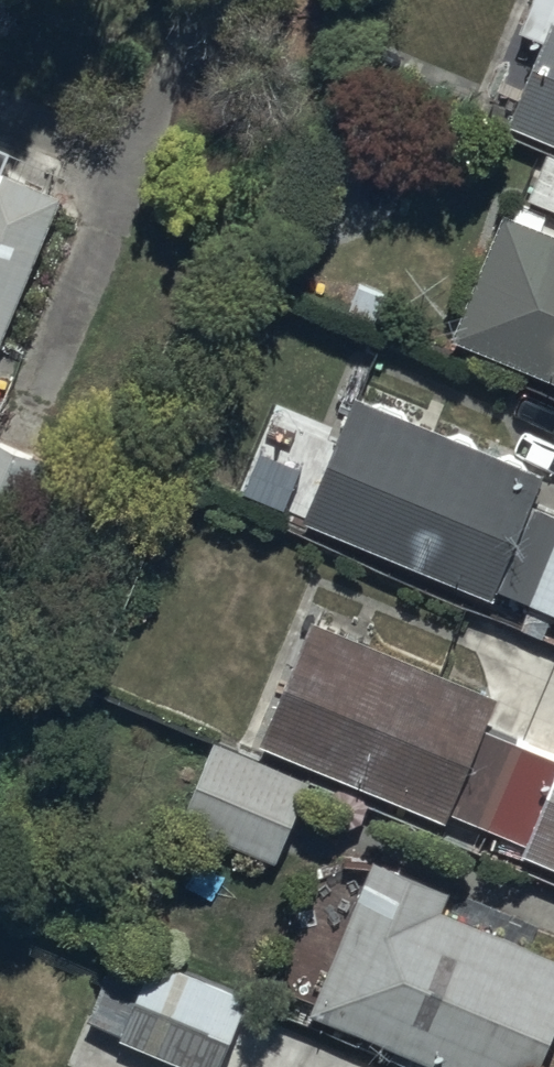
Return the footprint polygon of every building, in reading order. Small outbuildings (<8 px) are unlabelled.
[(520,44),(548,55),(517,131),(553,146),(553,0),(538,0),(520,44)] [(56,202),(0,178),(0,336),(56,202)] [(501,221),(452,342),(553,384),(553,243),(501,221)] [(351,395),(300,524),(496,601),(498,594),(553,617),(553,512),(532,504),(545,472),(351,395)] [(0,440),(0,577),(50,462),(0,440)] [(310,624),(258,746),(450,829),(454,819),(526,850),(522,859),(553,873),(553,765),(481,733),(494,703),(310,624)] [(310,786),(211,745),(178,825),(276,866),(310,786)] [(372,864),(310,1020),(431,1066),(546,1066),(553,1047),(553,960),(440,915),(448,894),(372,864)] [(88,1027),(122,1040),(148,977),(114,963),(88,1027)] [(120,1044),(176,1066),(222,1066),(248,1004),(153,965),(148,977),(122,1040),(120,1044)]
